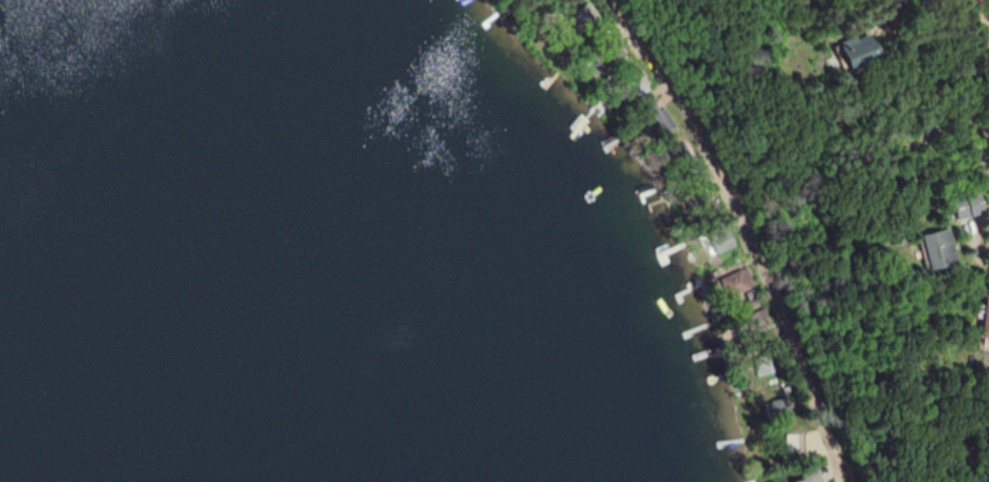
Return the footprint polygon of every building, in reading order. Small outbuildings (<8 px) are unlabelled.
[(571,19),(584,32),(603,14),(590,0),(571,19)] [(842,44),(853,69),(882,57),(872,31),(842,44)] [(657,95),(637,66),(628,72),(632,79),(622,86),(637,108),(657,95)] [(643,120),(659,140),(680,125),(664,104),(643,120)] [(670,151),(683,179),(702,170),(689,142),(670,151)] [(956,197),(961,219),(988,212),(982,190),(956,197)] [(686,199),(693,220),(716,213),(709,192),(686,199)] [(952,227),(923,234),(931,270),(960,263),(952,227)] [(710,238),(717,255),(738,245),(731,229),(710,238)] [(757,287),(749,267),(722,278),(730,298),(757,287)] [(774,324),(767,307),(747,316),(754,332),(774,324)] [(780,370),(776,353),(754,358),(759,376),(780,370)] [(772,417),(791,413),(787,397),(768,401),(772,417)] [(813,479),(830,476),(826,459),(791,467),(794,481),(813,481),(813,479)]
